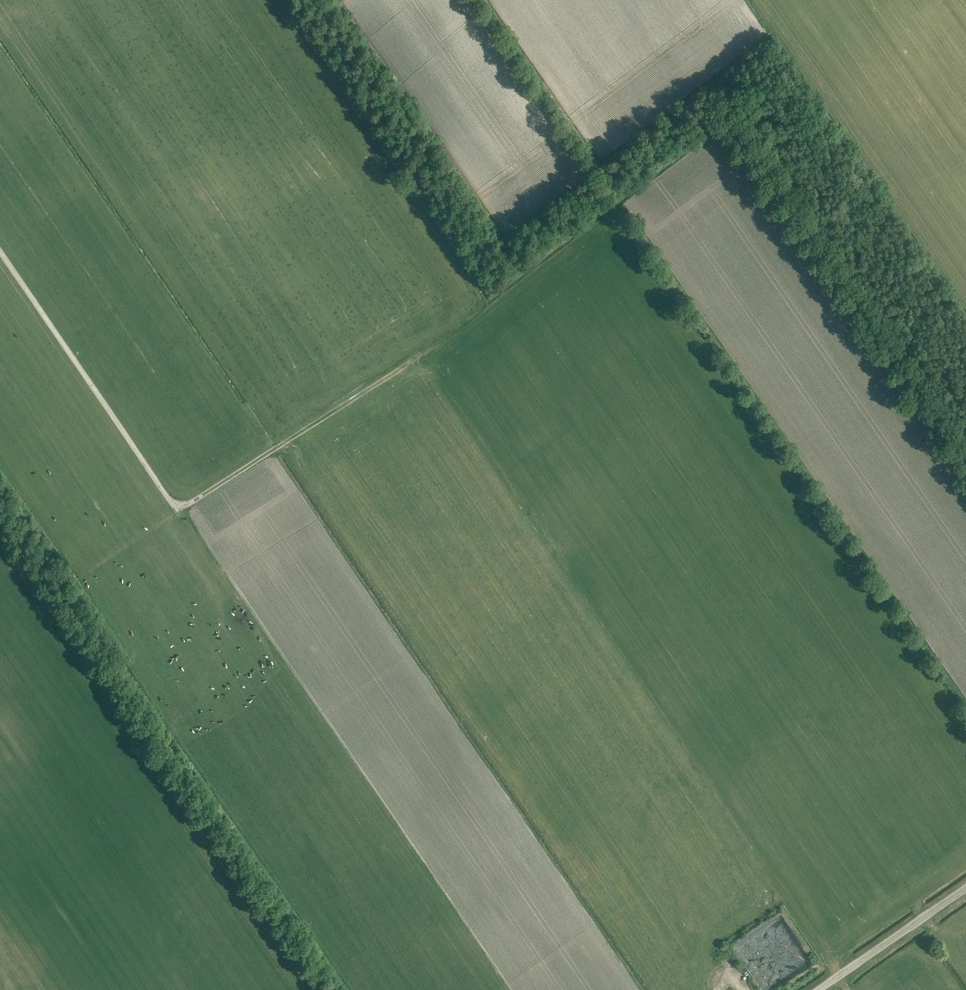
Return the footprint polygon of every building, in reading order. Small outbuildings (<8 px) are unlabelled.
[(775,984),(820,954),(791,909),(783,914),(789,923),(783,926),(788,933),(791,932),(797,941),(773,957),(776,962),(771,965),(765,969),(775,984)]
